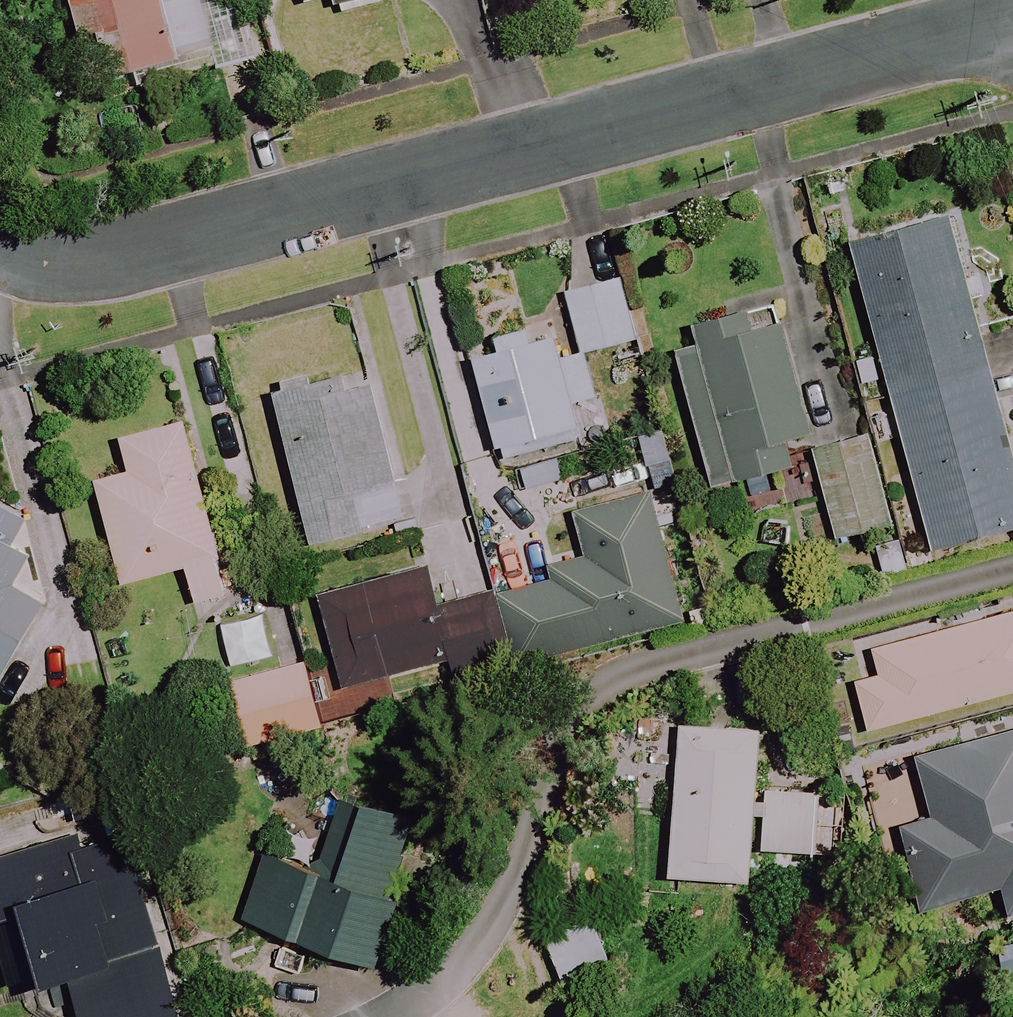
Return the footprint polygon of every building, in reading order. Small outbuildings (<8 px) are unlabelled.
[(197,0),(68,0),(89,81),(210,50),(197,0)] [(338,12),(382,0),(334,0),(338,12)] [(845,246),(927,551),(1012,528),(1012,480),(943,220),(845,246)] [(631,341),(617,281),(563,293),(577,353),(631,341)] [(784,440),(804,435),(787,370),(770,303),(692,323),(697,344),(674,350),(709,488),(791,467),(784,440)] [(557,362),(550,337),(469,359),(494,449),(574,428),(568,404),(592,397),(581,356),(557,362)] [(365,381),(274,403),(307,543),(398,521),(365,381)] [(191,605),(228,595),(180,422),(117,439),(126,472),(92,482),(121,586),(181,569),(191,605)] [(886,526),(866,439),(810,451),(830,539),(886,526)] [(448,659),(455,684),(683,620),(646,490),(566,513),(582,569),(433,611),(421,568),(314,598),(340,689),(448,659)] [(41,606),(6,586),(25,554),(6,543),(19,521),(0,510),(0,676),(41,606)] [(847,657),(867,732),(1012,692),(1012,611),(847,657)] [(316,723),(302,664),(235,680),(249,739),(316,723)] [(754,732),(678,728),(675,780),(670,878),(747,882),(754,732)] [(1012,914),(1012,731),(911,756),(925,816),(897,823),(919,908),(999,888),(1006,916),(1012,914)] [(816,789),(763,788),(761,851),(814,853),(816,789)] [(241,921),(376,964),(396,899),(387,896),(411,821),(338,799),(315,871),(262,854),(241,921)] [(123,829),(1,865),(37,985),(72,975),(84,1016),(178,1016),(123,829)] [(610,964),(591,917),(539,938),(558,985),(610,964)]
